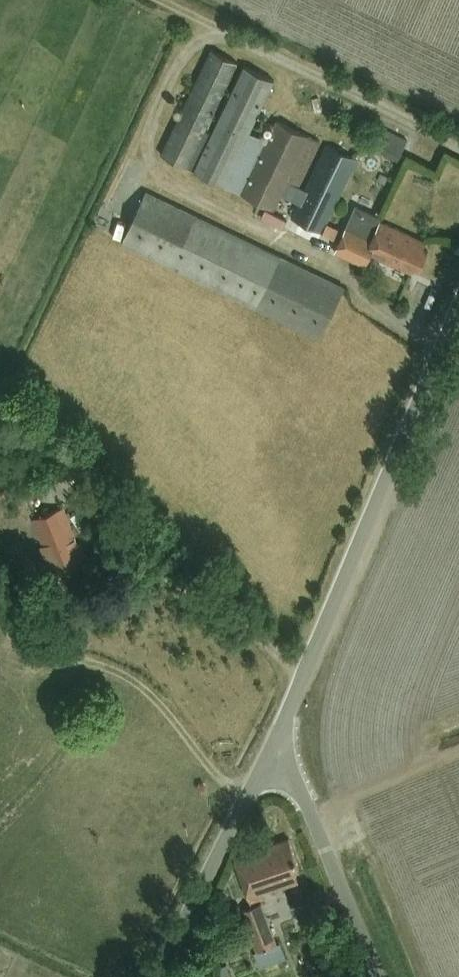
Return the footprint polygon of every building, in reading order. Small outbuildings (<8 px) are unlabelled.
[(298,190),(321,143),(278,122),(267,144),(250,135),(275,82),(245,68),(230,99),(224,96),(238,65),(212,53),(162,157),(225,187),(244,148),(261,156),(242,196),(275,212),(282,196),(299,204),(292,220),(323,235),(358,161),(327,146),(305,193),(298,190)] [(398,162),(408,140),(383,129),(373,150),(398,162)] [(385,185),(388,178),(380,175),(377,182),(385,185)] [(345,289),(146,194),(133,222),(114,213),(103,236),(122,245),(321,340),(345,289)] [(412,274),(415,270),(420,272),(428,253),(423,251),(426,245),(380,224),(373,239),(347,227),(335,254),(366,268),(372,256),(412,274)] [(78,566),(87,563),(80,545),(76,547),(62,511),(33,522),(43,549),(41,549),(53,580),(79,570),(78,566)] [(289,839),(234,858),(248,899),(298,882),(294,870),(299,868),(289,839)] [(277,945),(262,904),(241,912),(256,953),(277,945)]
